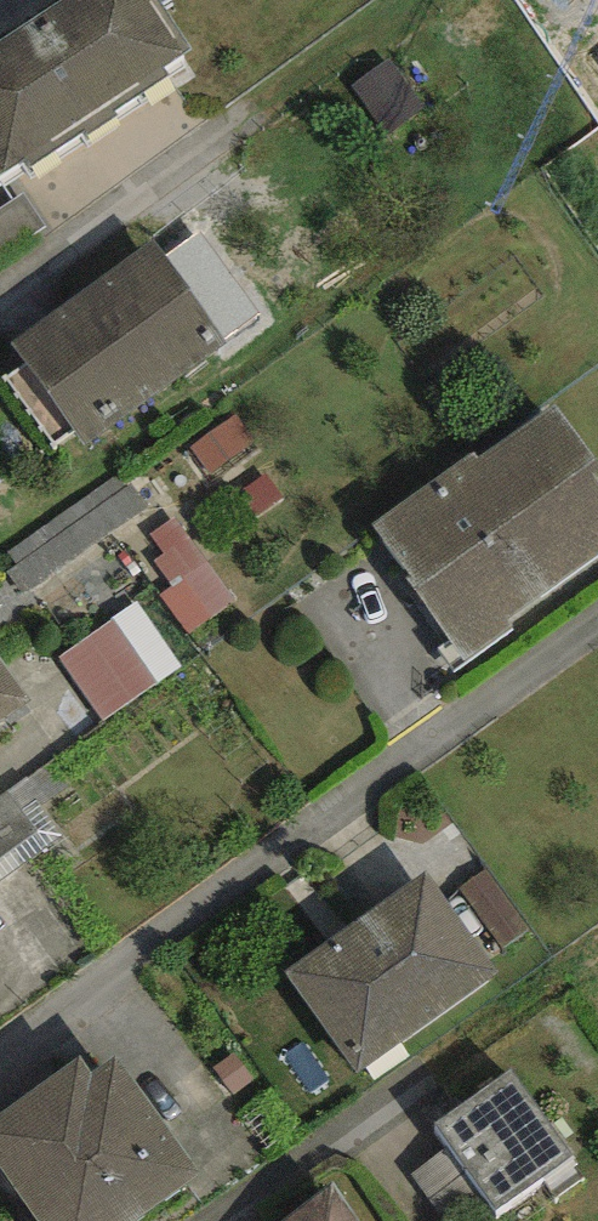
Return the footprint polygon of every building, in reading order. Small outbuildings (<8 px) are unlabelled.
[(0,42),(0,176),(22,161),(28,169),(86,131),(89,135),(118,115),(117,112),(170,76),(164,67),(188,51),(154,0),(62,0),(0,42)] [(198,231),(164,256),(224,338),(258,313),(198,231)] [(152,241),(11,345),(84,445),(226,341),(224,338),(164,256),(152,241)] [(371,528),(452,639),(440,648),(457,672),(469,664),(519,628),(514,620),(597,560),(597,480),(593,473),(597,470),(597,464),(554,402),(478,456),(476,453),(371,528)] [(234,603),(177,522),(154,538),(164,553),(155,559),(176,588),(164,597),(191,634),(234,603)] [(179,671),(138,607),(57,658),(98,722),(179,671)] [(29,700),(0,658),(0,720),(29,700)] [(0,797),(0,859),(39,831),(9,791),(0,797)] [(429,872),(289,972),(362,1074),(502,974),(429,872)] [(0,1113),(0,1167),(39,1220),(136,1220),(199,1176),(113,1057),(91,1073),(79,1056),(0,1113)] [(514,1072),(436,1126),(452,1149),(483,1194),(495,1210),(573,1156),(514,1072)] [(483,1194),(452,1149),(415,1174),(447,1219),(483,1194)] [(284,1220),(362,1220),(335,1182),(284,1220)]
